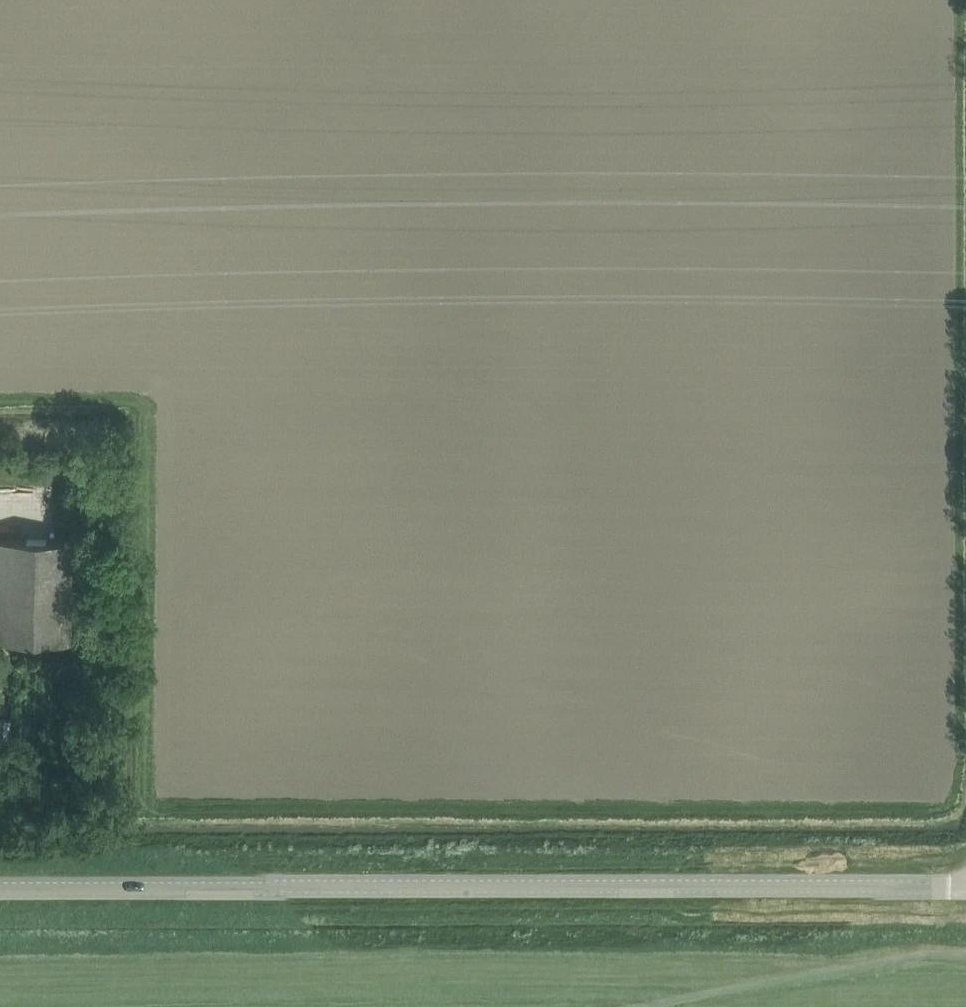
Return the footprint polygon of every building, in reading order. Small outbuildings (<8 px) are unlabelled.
[(0,539),(0,639),(72,639),(72,539),(0,539)]
